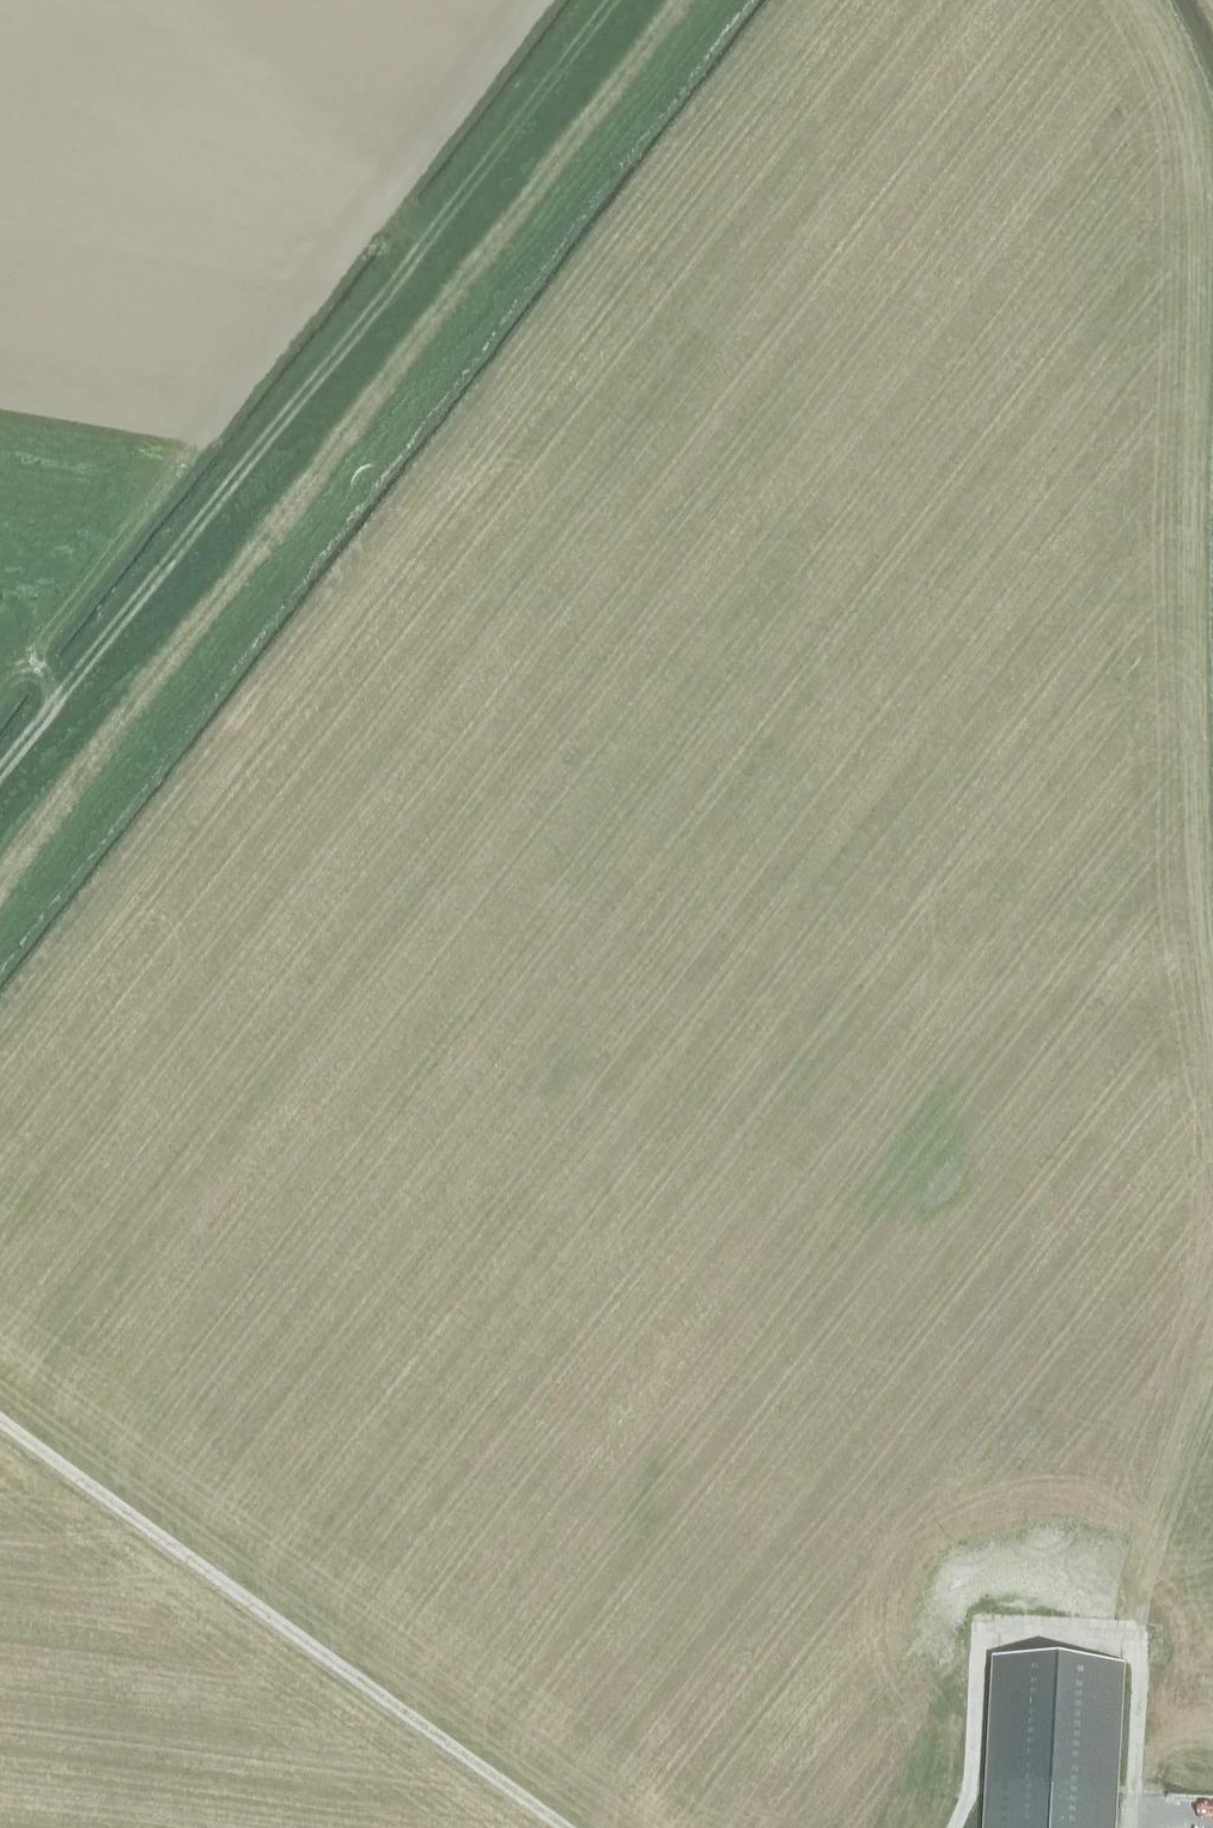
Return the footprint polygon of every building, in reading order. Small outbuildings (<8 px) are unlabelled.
[(1111,1795),(1118,1668),(997,1662),(990,1789),(988,1827),(1110,1827),(1111,1795)]
